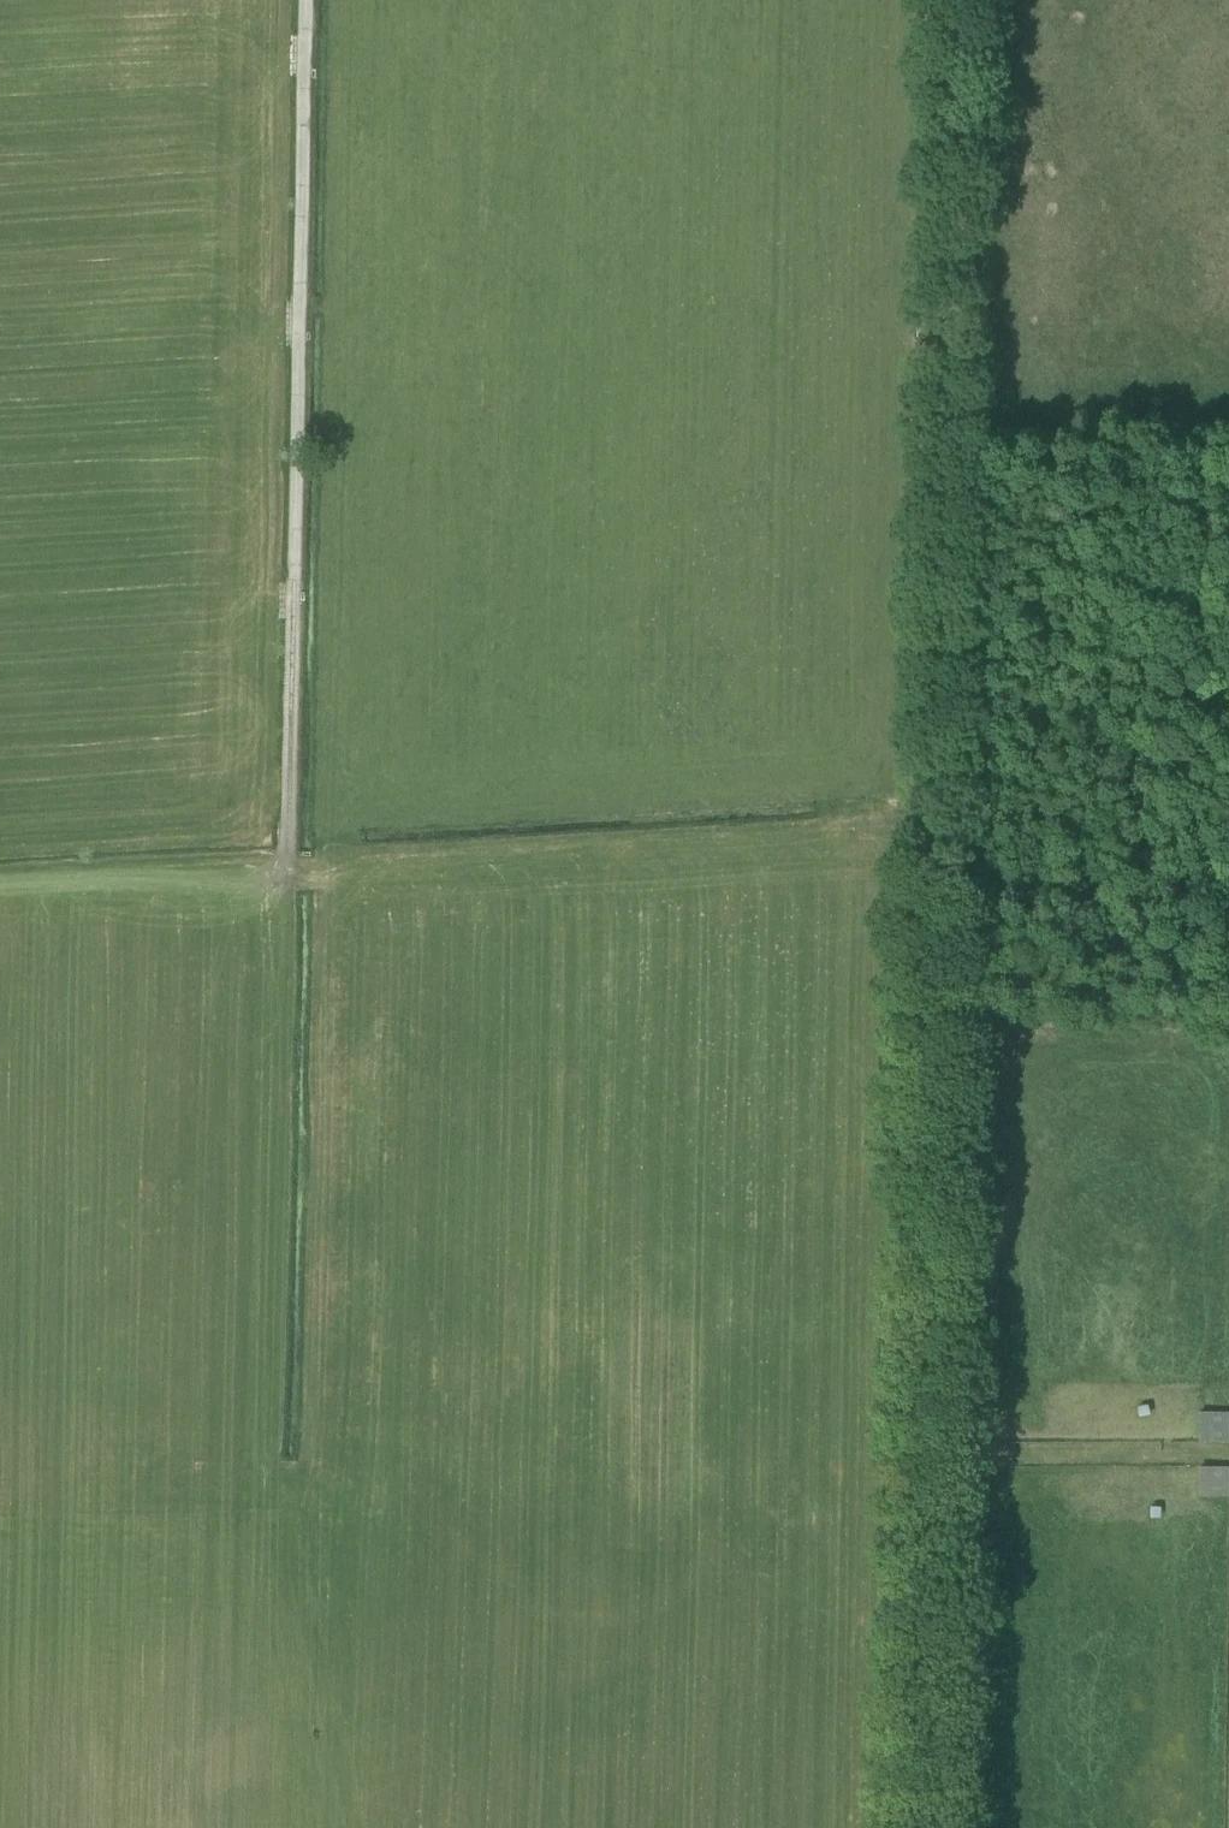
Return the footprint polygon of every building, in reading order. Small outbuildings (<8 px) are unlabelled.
[(1228,1441),(1228,1411),(1204,1411),(1203,1440),(1228,1441)] [(1228,1497),(1228,1465),(1204,1466),(1204,1497),(1228,1497)]
